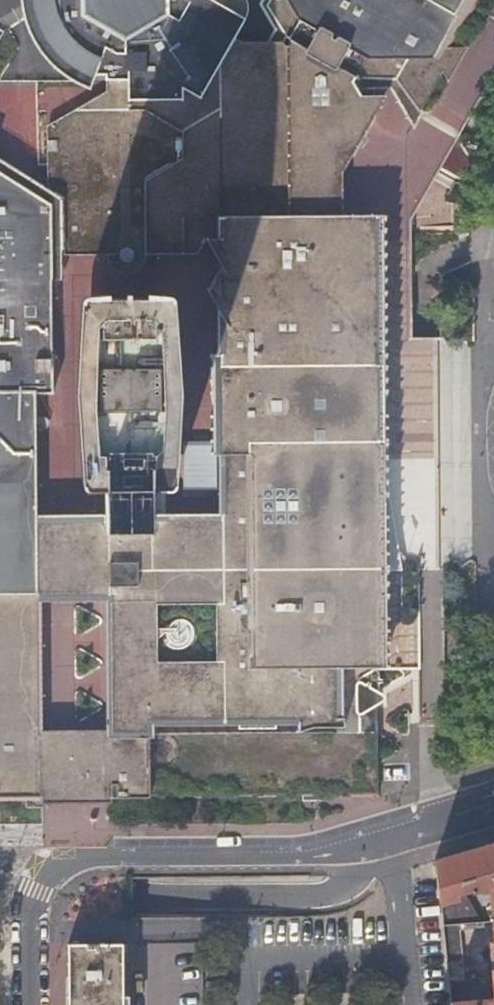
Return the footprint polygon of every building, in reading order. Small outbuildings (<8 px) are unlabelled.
[(378,798),(377,725),(377,672),(377,658),(385,658),(384,565),(384,501),(385,241),(346,240),(346,186),(359,165),(371,146),(397,105),(401,99),(470,0),(263,0),(278,27),(272,34),(248,36),(237,30),(245,18),(247,14),(248,10),(246,2),(245,0),(34,0),(36,11),(41,26),(49,41),(56,49),(61,54),(72,63),(83,70),(94,74),(100,76),(107,77),(106,90),(82,108),(49,127),(50,204),(51,239),(205,240),(222,240),(225,520),(151,521),(151,532),(111,532),(105,532),(106,519),(54,518),(55,543),(37,595),(113,596),(115,731),(37,731),(37,797),(114,797),(304,797),(378,798)] [(37,595),(55,543),(54,518),(35,518),(35,357),(52,357),(51,239),(50,204),(0,170),(0,595),(37,595)] [(151,521),(150,499),(152,490),(174,490),(180,392),(172,293),(147,291),(108,290),(81,293),(74,393),(83,491),(103,491),(106,499),(106,519),(105,532),(111,532),(151,532),(151,521)] [(37,797),(37,731),(37,674),(37,595),(0,595),(0,797),(37,797)] [(436,860),(440,907),(441,907),(442,924),(485,921),(467,899),(465,892),(475,887),(479,890),(485,889),(491,884),(493,887),(493,843),(436,860)] [(67,1004),(121,1004),(121,951),(126,952),(126,942),(67,943),(67,1004)]
